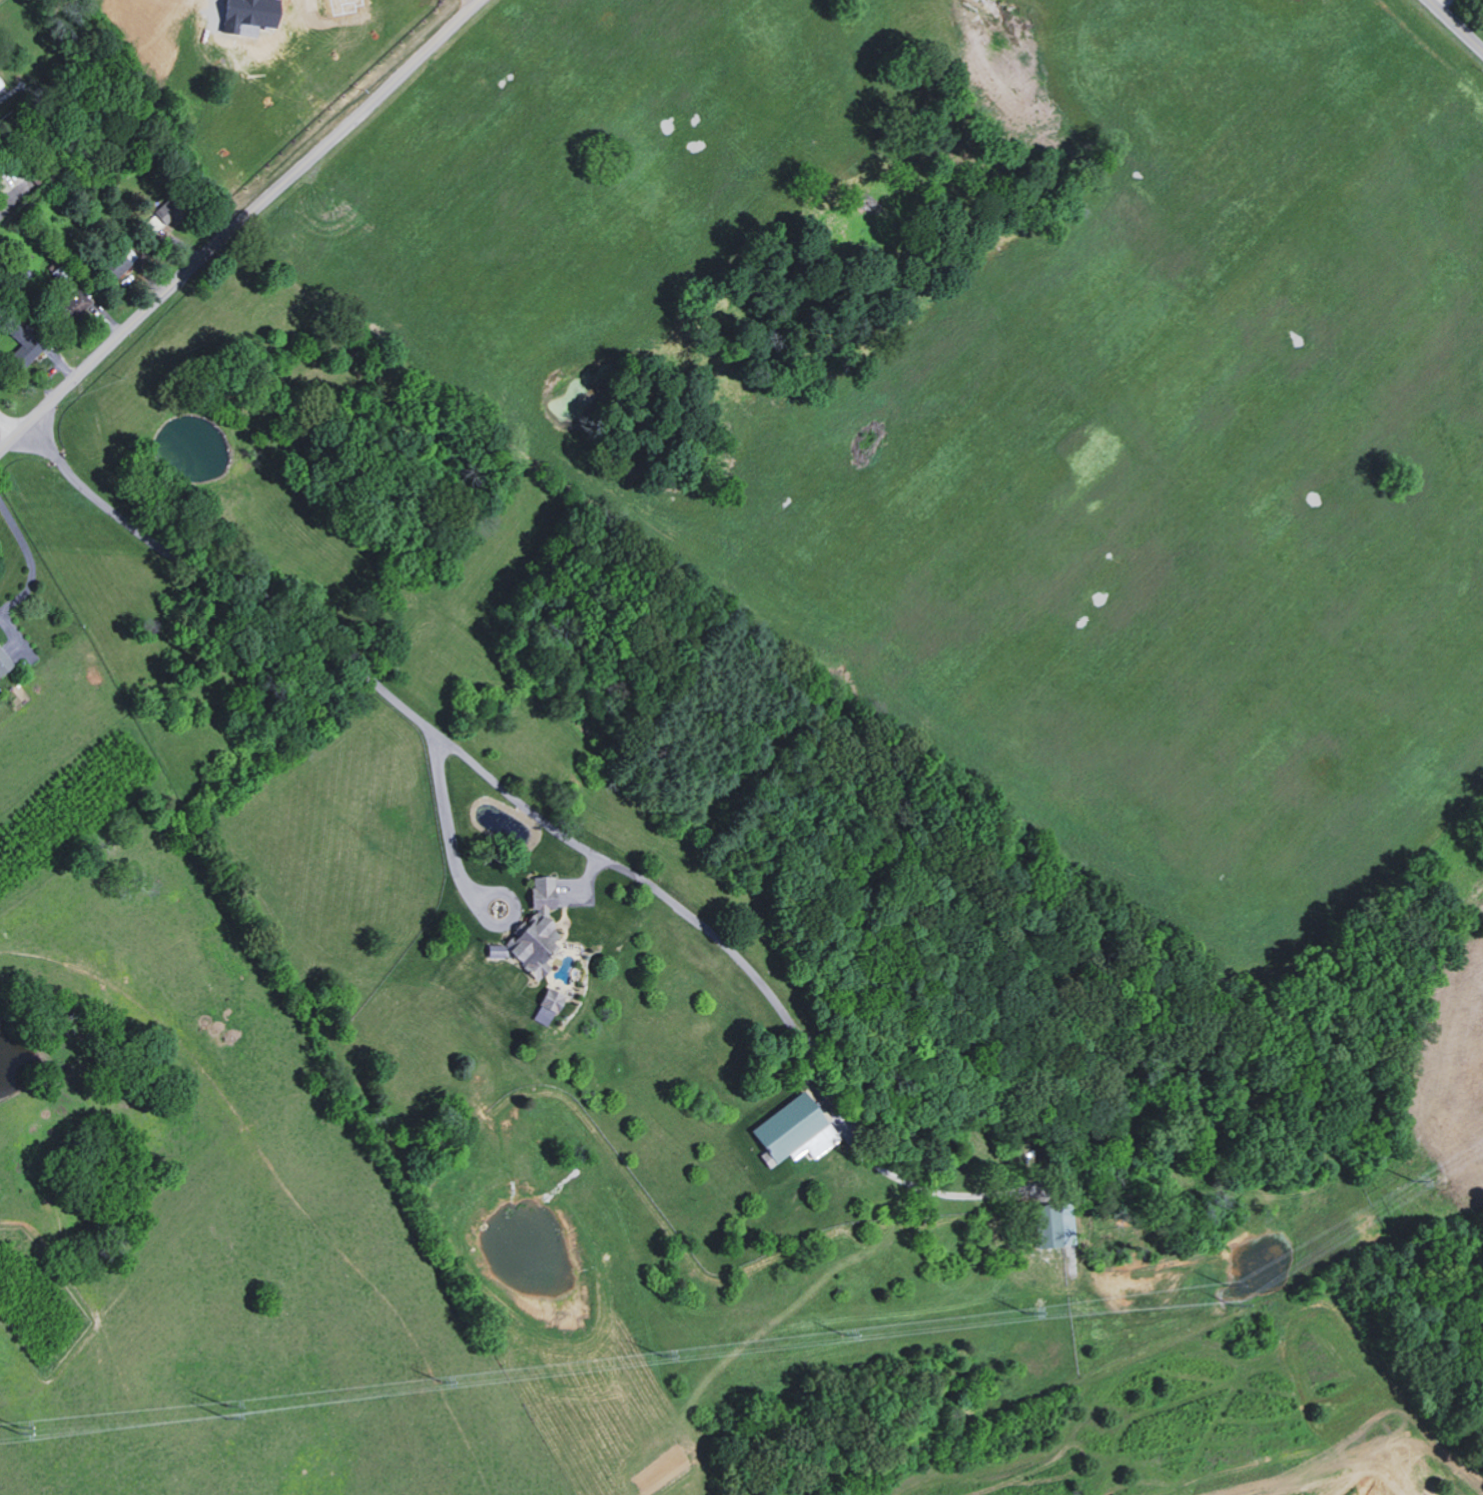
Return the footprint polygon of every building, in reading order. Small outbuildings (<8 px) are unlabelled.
[(103,266),(112,279),(138,259),(128,247),(103,266)] [(63,303),(77,316),(90,302),(77,289),(63,303)] [(23,369),(43,347),(15,321),(6,331),(20,344),(9,356),(23,369)] [(13,665),(0,648),(0,675),(13,665)] [(535,979),(548,967),(548,955),(557,946),(551,940),(558,933),(549,924),(548,907),(555,906),(554,874),(542,874),(543,885),(530,886),(531,905),(537,912),(503,944),(491,944),(487,948),(493,955),(501,955),(507,948),(524,967),(524,968),(535,979)] [(563,994),(546,986),(531,1018),(548,1026),(563,994)] [(749,1128),(774,1163),(789,1153),(793,1158),(807,1148),(813,1157),(839,1139),(805,1089),(749,1128)] [(1038,1246),(1069,1245),(1069,1233),(1063,1233),(1063,1220),(1061,1220),(1060,1204),(1036,1205),(1038,1246)]
